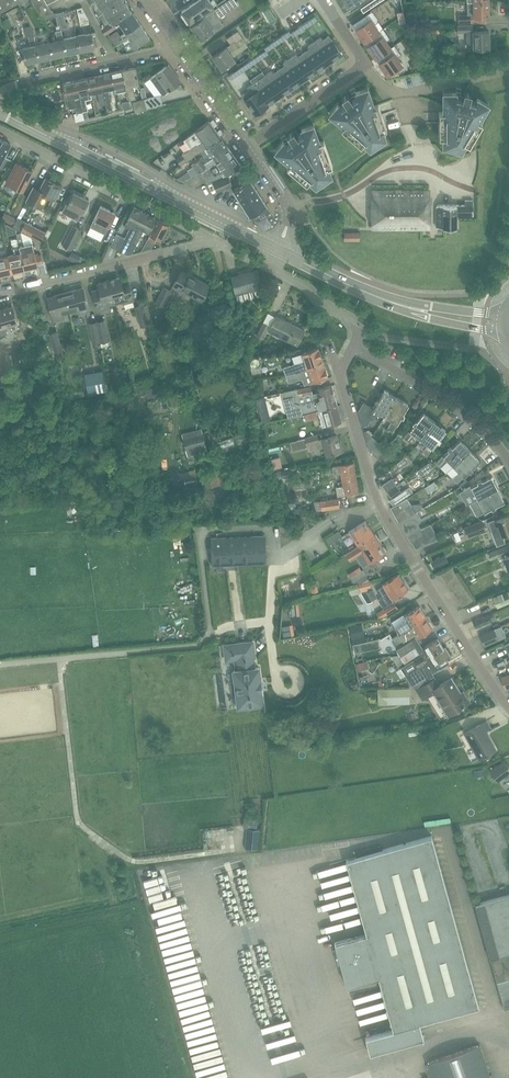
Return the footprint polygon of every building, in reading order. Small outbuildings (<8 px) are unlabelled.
[(21,2),(25,0),(0,0),(0,14),(21,2)] [(42,17),(54,12),(53,11),(48,2),(47,3),(45,0),(32,0),(33,2),(41,17),(42,17)] [(104,28),(131,10),(124,0),(89,0),(104,23),(102,24),(104,28)] [(216,5),(218,4),(216,0),(198,0),(182,11),(190,23),(216,5)] [(216,5),(218,7),(192,26),(201,40),(223,25),(218,19),(238,5),(235,0),(223,0),(218,4),(216,5)] [(488,1),(468,1),(469,14),(459,15),(459,23),(472,23),(472,16),(488,16),(488,1)] [(412,6),(405,8),(407,19),(414,17),(412,6)] [(82,7),(77,9),(81,25),(89,24),(88,18),(82,7)] [(120,24),(126,32),(139,23),(131,10),(104,28),(101,30),(104,34),(120,24)] [(364,41),(383,28),(380,30),(375,24),(379,21),(372,11),(362,17),(352,24),(359,35),(360,34),(365,40),(364,41)] [(54,12),(42,17),(44,22),(57,16),(56,14),(56,13),(54,12)] [(63,12),(58,13),(56,13),(56,14),(57,16),(58,25),(60,25),(61,30),(62,30),(70,28),(68,22),(66,23),(63,12)] [(139,23),(126,32),(113,40),(116,46),(121,42),(123,38),(128,36),(131,40),(129,42),(133,47),(135,46),(136,48),(150,39),(139,23)] [(467,43),(467,50),(481,50),(481,48),(489,48),(489,31),(473,32),(473,25),(457,25),(457,32),(467,32),(467,43)] [(375,58),(376,58),(395,45),(391,47),(387,41),(390,38),(383,28),(364,41),(371,51),(372,51),(376,57),(375,58)] [(50,42),(53,57),(67,54),(63,39),(62,30),(61,30),(56,31),(58,40),(50,42)] [(40,60),(36,45),(33,31),(26,32),(27,38),(28,37),(30,46),(22,48),(26,63),(40,60)] [(246,42),(245,40),(239,31),(227,39),(231,44),(213,56),(222,70),(236,61),(230,53),(246,42)] [(77,36),(81,51),(103,46),(95,32),(77,36)] [(342,55),(331,38),(329,35),(323,39),(321,37),(315,41),(330,63),(342,55)] [(63,39),(67,54),(81,51),(77,36),(63,39)] [(317,72),(330,63),(315,41),(308,46),(310,48),(304,52),(317,72)] [(50,42),(36,45),(40,60),(53,57),(50,42)] [(395,45),(376,58),(383,68),(390,77),(399,75),(396,70),(403,65),(398,58),(402,55),(395,45)] [(305,80),(317,72),(304,52),(298,56),(297,54),(290,58),(305,80)] [(293,89),(305,80),(290,58),(284,63),(285,65),(279,69),(293,89)] [(169,65),(160,71),(151,78),(163,95),(181,82),(169,65)] [(123,70),(130,99),(130,100),(136,99),(133,85),(139,84),(135,67),(123,70)] [(280,97),(293,89),(279,69),(273,73),(272,71),(265,75),(280,97)] [(123,70),(111,72),(115,88),(121,87),(124,100),(130,99),(123,70)] [(99,75),(106,106),(107,110),(112,109),(108,90),(115,88),(111,72),(99,75)] [(99,75),(87,78),(91,93),(97,92),(101,107),(106,106),(99,75)] [(268,105),(280,97),(265,75),(259,80),(260,82),(255,85),(255,86),(268,105)] [(87,78),(76,80),(82,111),(88,110),(86,100),(92,99),(91,93),(87,78)] [(82,111),(76,80),(63,83),(67,99),(73,97),(77,113),(74,113),(76,122),(84,120),(82,111)] [(255,114),(268,105),(255,86),(255,85),(254,83),(247,88),(248,90),(242,95),(255,114)] [(368,87),(356,92),(358,99),(354,102),(348,92),(342,96),(346,103),(341,106),(338,104),(330,113),(344,126),(341,129),(361,146),(364,143),(370,148),(386,138),(383,130),(387,129),(378,104),(374,105),(368,87)] [(444,111),(440,111),(439,111),(439,137),(444,137),(444,146),(462,151),(466,143),(470,145),(483,123),(479,120),(488,104),(477,98),(475,101),(469,100),(472,92),(465,90),(462,101),(457,100),(457,92),(444,92),(444,111)] [(160,96),(144,100),(147,108),(162,104),(160,96)] [(147,108),(144,100),(133,102),(136,113),(147,110),(147,108)] [(197,104),(188,111),(178,118),(190,134),(208,120),(197,104)] [(167,114),(171,120),(182,112),(178,106),(167,114)] [(209,121),(200,127),(195,131),(195,132),(184,140),(190,149),(185,152),(176,159),(180,165),(201,151),(220,137),(209,121)] [(284,141),(283,141),(275,151),(290,163),(287,166),(307,183),(310,180),(316,186),(331,175),(328,167),(333,166),(324,141),(320,142),(313,124),(301,129),(303,133),(298,136),(293,130),(287,134),(294,143),(289,146),(284,141)] [(227,147),(220,137),(201,151),(204,156),(200,158),(204,163),(227,147)] [(10,145),(10,144),(0,139),(0,164),(10,145)] [(234,156),(227,147),(204,163),(200,158),(191,165),(193,167),(197,174),(199,172),(200,172),(204,178),(234,156)] [(208,184),(213,182),(221,179),(229,173),(229,174),(241,165),(234,156),(204,178),(208,184)] [(14,170),(10,177),(11,178),(9,183),(23,190),(25,185),(32,172),(20,165),(17,171),(14,170)] [(197,174),(193,167),(188,171),(192,177),(197,174)] [(228,175),(221,179),(213,182),(217,192),(233,185),(228,175)] [(46,178),(40,190),(34,187),(26,201),(36,206),(38,206),(43,205),(44,204),(47,197),(55,201),(62,186),(55,183),(56,181),(55,180),(52,178),(50,179),(50,180),(46,178)] [(233,190),(250,217),(257,220),(270,212),(250,179),(233,190)] [(373,191),(373,229),(429,228),(429,190),(373,191)] [(11,211),(17,214),(27,196),(20,192),(11,211)] [(62,212),(78,220),(82,213),(89,200),(74,192),(68,205),(66,204),(62,212)] [(443,227),(443,228),(457,228),(457,215),(473,215),(473,201),(465,201),(465,205),(439,205),(436,207),(436,227),(443,227)] [(104,234),(103,238),(110,241),(116,230),(109,226),(115,213),(101,206),(90,227),(104,234)] [(110,246),(124,253),(130,241),(133,236),(132,236),(137,226),(139,228),(145,217),(142,216),(144,212),(134,207),(124,226),(130,229),(125,239),(116,234),(110,246)] [(1,219),(11,224),(15,218),(5,212),(1,219)] [(130,241),(124,253),(128,255),(132,253),(144,230),(148,232),(156,218),(144,212),(142,216),(145,217),(139,228),(137,226),(132,236),(133,236),(130,241)] [(169,225),(158,219),(141,251),(151,249),(155,243),(153,242),(155,238),(160,241),(169,225)] [(7,232),(12,234),(16,233),(15,229),(5,224),(7,232)] [(21,232),(31,237),(40,242),(45,232),(44,234),(25,224),(21,232)] [(63,246),(71,250),(81,230),(73,226),(63,246)] [(17,238),(19,247),(25,269),(38,266),(38,264),(43,263),(41,254),(35,256),(34,250),(31,237),(21,232),(16,233),(17,238)] [(9,237),(0,239),(3,247),(11,245),(9,237)] [(14,255),(8,256),(12,272),(25,269),(19,247),(13,249),(14,255)] [(0,258),(0,275),(12,272),(8,256),(0,258)] [(258,270),(231,276),(235,293),(262,287),(258,270)] [(181,271),(173,286),(201,301),(210,285),(181,271)] [(120,278),(109,281),(113,299),(121,296),(123,303),(133,300),(128,281),(121,283),(120,278)] [(113,299),(109,281),(98,284),(99,289),(92,291),(97,310),(107,307),(106,301),(113,299)] [(170,291),(163,287),(155,303),(162,306),(170,291)] [(76,290),(65,293),(70,311),(78,309),(79,314),(90,311),(83,290),(77,292),(76,290)] [(54,298),(48,300),(54,322),(64,319),(62,313),(70,311),(65,293),(54,296),(54,298)] [(144,305),(135,307),(141,327),(149,324),(144,305)] [(7,334),(5,326),(17,323),(12,307),(0,311),(0,336),(7,334)] [(276,316),(271,326),(269,331),(289,341),(290,339),(298,343),(305,330),(276,316)] [(105,321),(97,322),(101,342),(109,341),(105,321)] [(96,322),(89,323),(93,344),(101,342),(97,322),(96,322)] [(257,336),(263,339),(269,326),(263,323),(257,336)] [(57,331),(50,333),(55,353),(62,351),(57,331)] [(286,375),(292,374),(323,363),(321,358),(322,358),(319,349),(318,348),(302,354),(305,362),(299,364),(299,363),(284,369),(286,375)] [(292,374),(286,375),(288,382),(303,378),(305,385),(329,378),(329,377),(328,377),(328,376),(325,368),(323,363),(292,374)] [(103,370),(85,374),(89,394),(107,390),(103,370)] [(304,414),(317,411),(318,410),(337,406),(332,385),(317,389),(318,392),(313,393),(311,387),(283,392),(288,417),(287,417),(287,418),(304,414)] [(378,412),(385,417),(396,397),(384,389),(379,398),(377,398),(374,402),(376,403),(373,408),(364,402),(358,411),(362,427),(368,425),(371,419),(373,420),(378,412)] [(396,397),(385,417),(392,421),(387,429),(393,432),(401,418),(403,419),(405,414),(404,413),(409,404),(396,397)] [(341,422),(337,406),(318,410),(323,427),(327,426),(341,422)] [(317,411),(304,414),(306,420),(317,417),(316,414),(318,414),(317,411)] [(414,435),(421,440),(435,421),(423,412),(417,421),(416,420),(412,424),(414,425),(404,439),(408,442),(414,435)] [(435,421),(421,440),(427,445),(422,452),(427,456),(437,442),(439,443),(441,439),(440,438),(447,430),(435,421)] [(181,434),(187,457),(208,452),(202,429),(181,434)] [(324,447),(327,456),(341,451),(337,436),(319,441),(317,435),(289,443),(292,452),(307,447),(308,452),(324,447)] [(380,444),(371,435),(367,440),(370,451),(372,453),(372,452),(380,444)] [(447,460),(454,466),(470,450),(460,440),(452,447),(451,446),(447,449),(449,451),(437,462),(441,466),(447,460)] [(380,444),(372,452),(372,453),(377,458),(385,449),(380,444)] [(390,454),(385,449),(377,458),(382,463),(390,454)] [(470,450),(454,466),(447,473),(457,483),(469,471),(470,473),(474,469),(473,468),(480,461),(470,450)] [(409,467),(416,461),(412,456),(404,463),(409,467)] [(336,487),(338,496),(359,493),(354,463),(332,467),(334,474),(341,473),(343,486),(336,487)] [(429,463),(421,469),(424,474),(433,468),(429,463)] [(296,468),(281,471),(283,478),(297,475),(296,468)] [(225,486),(222,470),(202,474),(205,489),(225,486)] [(475,501),(477,499),(498,488),(492,475),(482,480),(482,479),(477,481),(478,482),(463,490),(466,495),(471,493),(475,501)] [(382,485),(386,491),(395,485),(391,479),(382,485)] [(395,485),(386,491),(390,497),(399,491),(395,485)] [(498,488),(477,499),(481,506),(473,510),(476,516),(491,508),(492,510),(496,507),(496,506),(505,501),(498,488)] [(314,502),(315,511),(340,507),(338,498),(314,502)] [(391,508),(399,522),(415,513),(411,504),(404,508),(401,502),(391,508)] [(407,537),(408,536),(421,529),(417,522),(420,521),(415,513),(399,522),(407,537)] [(495,522),(494,519),(488,522),(497,546),(506,543),(503,536),(508,533),(508,516),(495,522)] [(348,532),(357,546),(362,542),(361,541),(366,538),(367,539),(374,534),(365,521),(348,532)] [(485,531),(482,522),(467,528),(471,537),(485,531)] [(421,529),(408,536),(411,543),(424,535),(428,543),(437,539),(432,531),(429,525),(421,529)] [(339,531),(338,531),(326,539),(329,545),(342,536),(339,531)] [(362,542),(357,546),(368,564),(385,553),(374,534),(367,539),(366,538),(361,541),(362,542)] [(211,538),(212,565),(227,565),(226,561),(266,560),(265,536),(211,538)] [(498,557),(503,555),(508,572),(508,545),(490,552),(493,559),(498,557)] [(441,574),(444,580),(455,573),(452,567),(441,574)] [(350,578),(354,584),(367,576),(363,570),(350,578)] [(310,585),(308,572),(285,575),(286,587),(310,585)] [(398,573),(389,579),(382,584),(383,585),(376,590),(380,597),(377,599),(382,608),(386,614),(397,607),(392,599),(408,589),(398,573)] [(444,580),(448,585),(459,578),(455,573),(444,580)] [(459,578),(448,585),(451,591),(452,590),(462,584),(459,578)] [(452,590),(456,596),(467,589),(464,583),(462,584),(452,590)] [(456,596),(459,601),(470,594),(467,589),(456,596)] [(498,607),(508,602),(508,590),(493,597),(498,607)] [(470,594),(459,601),(463,607),(474,600),(470,594)] [(386,629),(392,638),(426,617),(419,606),(403,616),(405,619),(395,626),(394,624),(386,629)] [(473,621),(476,628),(492,621),(489,615),(473,621)] [(426,617),(392,638),(396,644),(415,633),(418,637),(433,628),(426,617)] [(494,629),(480,636),(484,646),(499,639),(494,629)] [(396,649),(400,655),(419,643),(415,637),(396,649)] [(413,660),(402,667),(406,674),(413,685),(425,677),(439,668),(449,662),(445,657),(449,654),(445,648),(444,648),(438,639),(425,646),(428,651),(413,660)] [(262,679),(260,679),(258,667),(254,668),(252,657),(254,657),(253,642),(233,644),(235,659),(237,659),(238,670),(234,670),(235,682),(231,682),(233,695),(237,695),(238,706),(263,703),(261,692),(263,692),(263,688),(262,688),(262,682),(262,679)] [(419,643),(400,655),(405,662),(423,650),(419,643)] [(425,677),(413,685),(422,699),(434,692),(443,705),(439,708),(445,717),(448,715),(469,702),(463,692),(460,693),(451,678),(438,685),(434,678),(429,682),(425,677)] [(378,689),(379,705),(410,704),(410,688),(378,689)] [(486,721),(476,726),(464,733),(478,759),(496,750),(486,731),(490,729),(486,721)] [(505,763),(491,773),(499,784),(508,777),(508,768),(505,763)] [(366,1037),(370,1053),(424,1039),(419,1023),(479,1006),(432,836),(346,860),(367,934),(335,942),(347,986),(378,977),(393,1030),(366,1037)] [(158,889),(159,895),(178,892),(177,886),(158,889)] [(475,904),(502,1002),(508,1000),(508,895),(475,904)] [(168,903),(169,909),(183,906),(182,901),(168,903)] [(173,909),(174,916),(187,914),(186,907),(173,909)] [(432,1077),(491,1077),(479,1044),(427,1063),(432,1077)]
